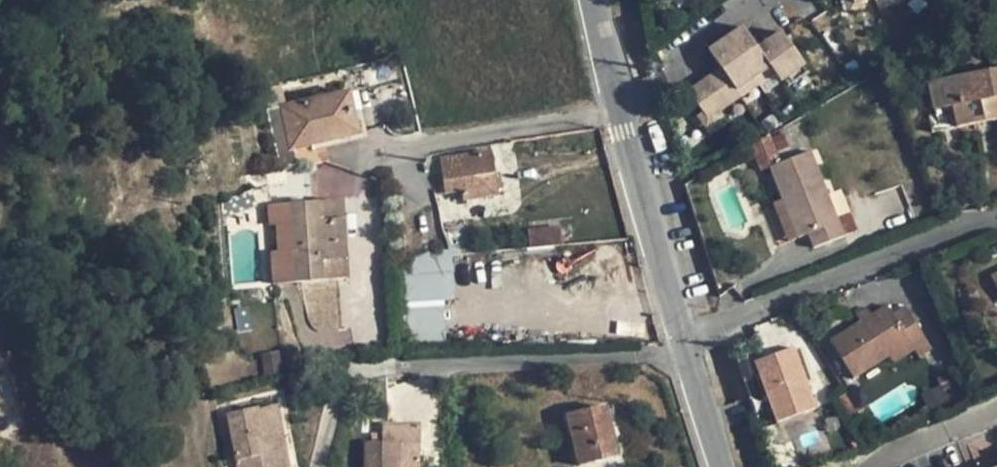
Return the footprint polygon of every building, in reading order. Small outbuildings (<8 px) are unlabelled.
[(852,0),(844,0),(848,14),(865,9),(862,1),(853,4),(852,0)] [(721,69),(688,92),(703,113),(708,120),(720,112),(741,97),(737,91),(770,68),(774,73),(781,82),(786,79),(802,67),(805,65),(782,32),(758,48),(743,27),(708,51),(721,69)] [(806,73),(802,67),(786,79),(790,85),(806,73)] [(770,68),(737,91),(741,97),(774,73),(770,68)] [(928,82),(938,131),(996,120),(996,69),(928,82)] [(356,90),(347,93),(356,134),(357,141),(367,139),(356,90)] [(347,93),(281,107),(267,110),(280,168),(296,165),(292,148),(322,142),(356,134),(347,93)] [(708,120),(703,113),(696,117),(706,131),(724,118),(720,112),(708,120)] [(357,141),(356,134),(322,142),(323,148),(357,141)] [(768,134),(750,145),(760,171),(770,167),(782,200),(797,239),(808,234),(813,249),(844,236),(810,151),(780,163),(768,134)] [(292,148),(296,165),(296,166),(326,160),(323,148),(322,142),(292,148)] [(492,152),(440,159),(445,195),(462,193),(463,202),(499,198),(496,175),(495,176),(492,152)] [(251,190),(220,202),(223,219),(257,206),(251,190)] [(831,193),(836,215),(848,212),(843,190),(831,193)] [(316,202),(266,206),(268,226),(275,225),(277,251),(270,252),(273,285),(345,279),(339,200),(316,202)] [(782,200),(772,203),(788,243),(797,239),(782,200)] [(528,231),(530,249),(562,246),(561,228),(528,231)] [(454,301),(451,256),(402,258),(392,260),(397,356),(439,354),(446,354),(443,301),(454,301)] [(885,307),(830,342),(853,378),(888,356),(910,343),(915,350),(919,357),(932,348),(905,306),(891,315),(885,307)] [(910,343),(888,356),(893,364),(915,350),(910,343)] [(753,363),(776,426),(816,412),(793,348),(753,363)] [(849,392),(839,397),(851,417),(861,411),(849,392)] [(579,466),(580,466),(617,457),(605,406),(566,416),(579,466)] [(237,463),(238,466),(288,466),(276,407),(258,410),(258,409),(228,415),(237,463)] [(366,466),(420,466),(420,427),(382,426),(382,444),(366,443),(366,466)]
